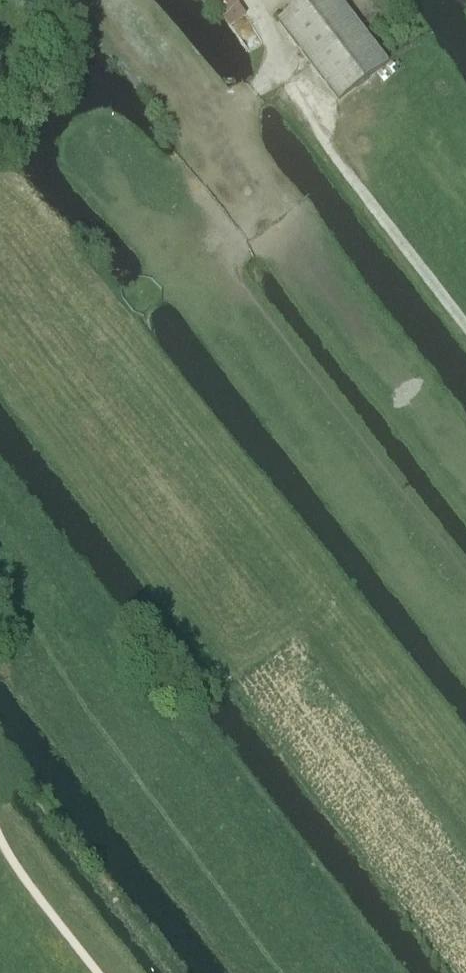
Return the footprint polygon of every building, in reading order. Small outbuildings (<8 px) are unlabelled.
[(385,66),(333,0),(307,0),(276,24),(337,103),(385,66)]
